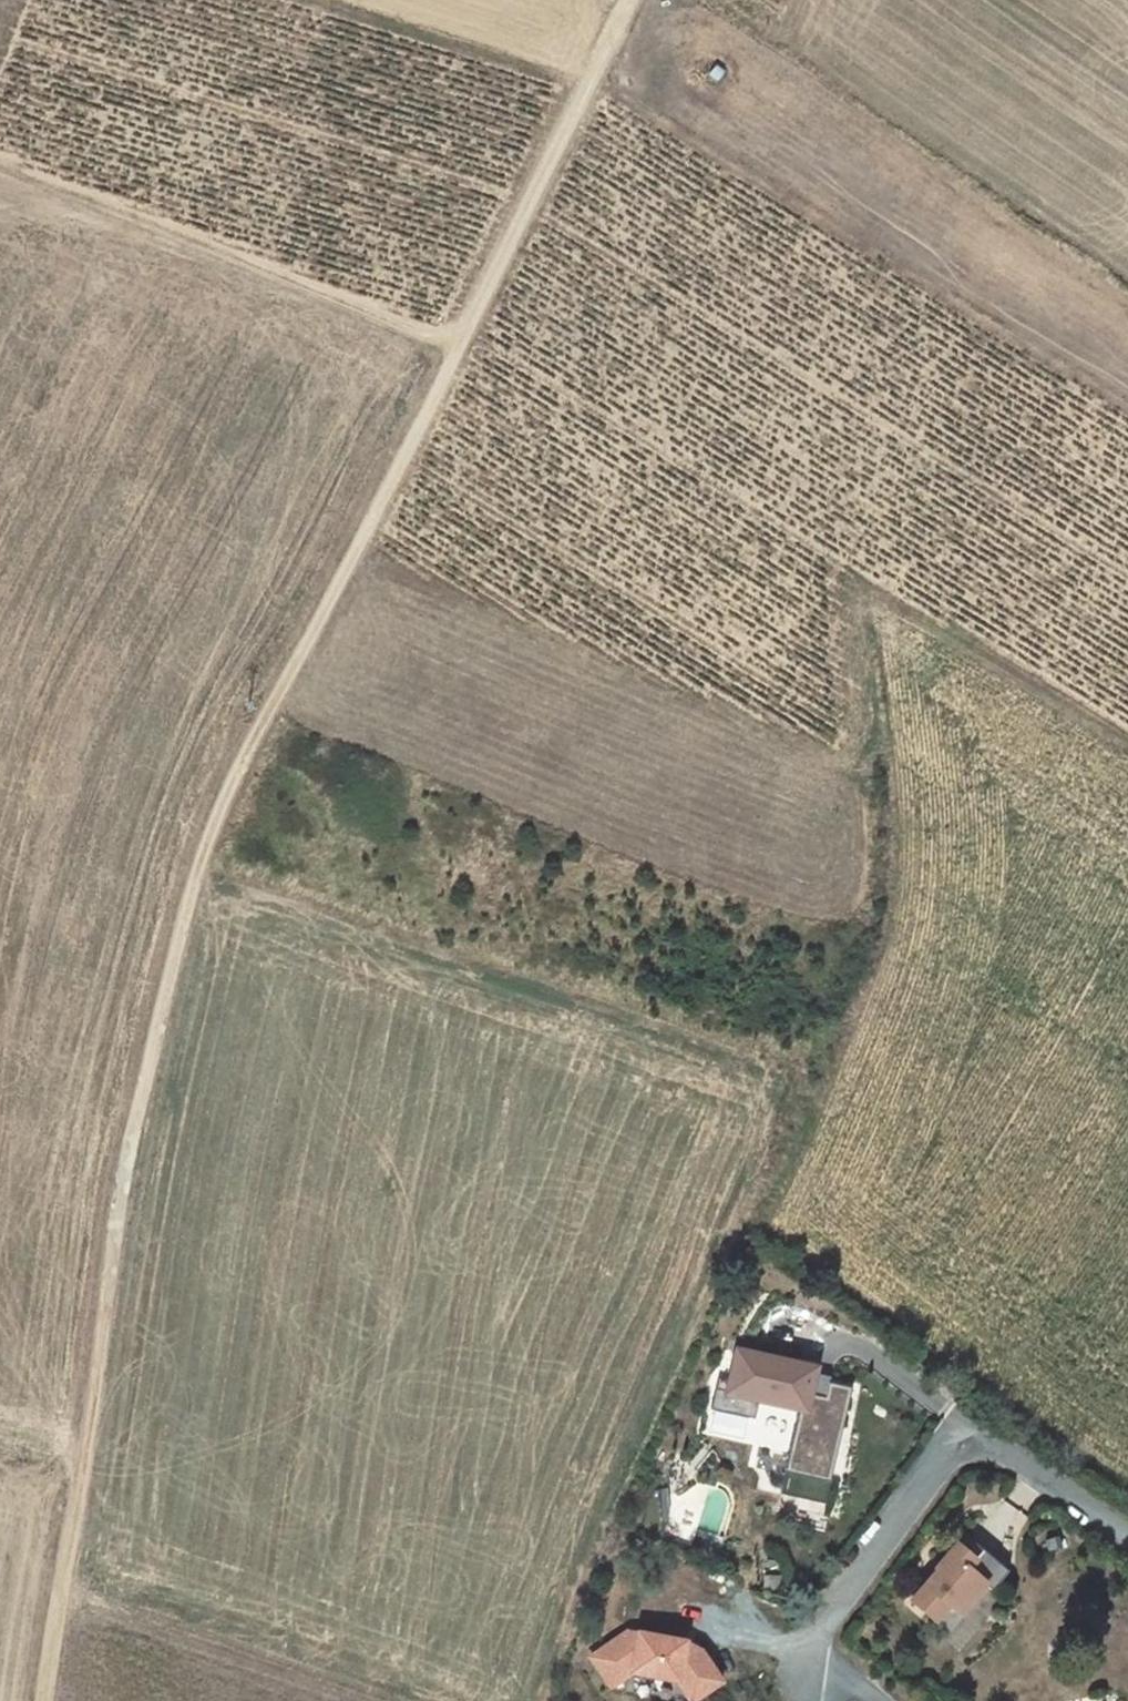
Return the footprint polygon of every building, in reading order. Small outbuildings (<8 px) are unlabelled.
[(762,1363),(748,1360),(741,1393),(727,1389),(721,1418),(744,1423),(748,1404),(810,1417),(795,1481),(841,1491),(862,1396),(838,1391),(835,1406),(819,1402),(823,1388),(825,1377),(810,1374),(810,1378),(761,1368),(762,1363)] [(835,1406),(838,1391),(823,1388),(819,1402),(835,1406)] [(1012,1573),(968,1537),(939,1571),(940,1572),(913,1602),(939,1623),(947,1614),(958,1613),(961,1615),(987,1585),(996,1592),(1012,1573)] [(685,1656),(687,1645),(629,1633),(591,1659),(607,1682),(622,1673),(633,1675),(679,1684),(690,1686),(700,1700),(723,1684),(701,1652),(694,1657),(685,1656)] [(694,1657),(701,1652),(687,1645),(685,1656),(694,1657)] [(612,1689),(633,1675),(622,1673),(607,1682),(612,1689)] [(679,1684),(690,1700),(698,1700),(700,1700),(690,1686),(679,1684)]
